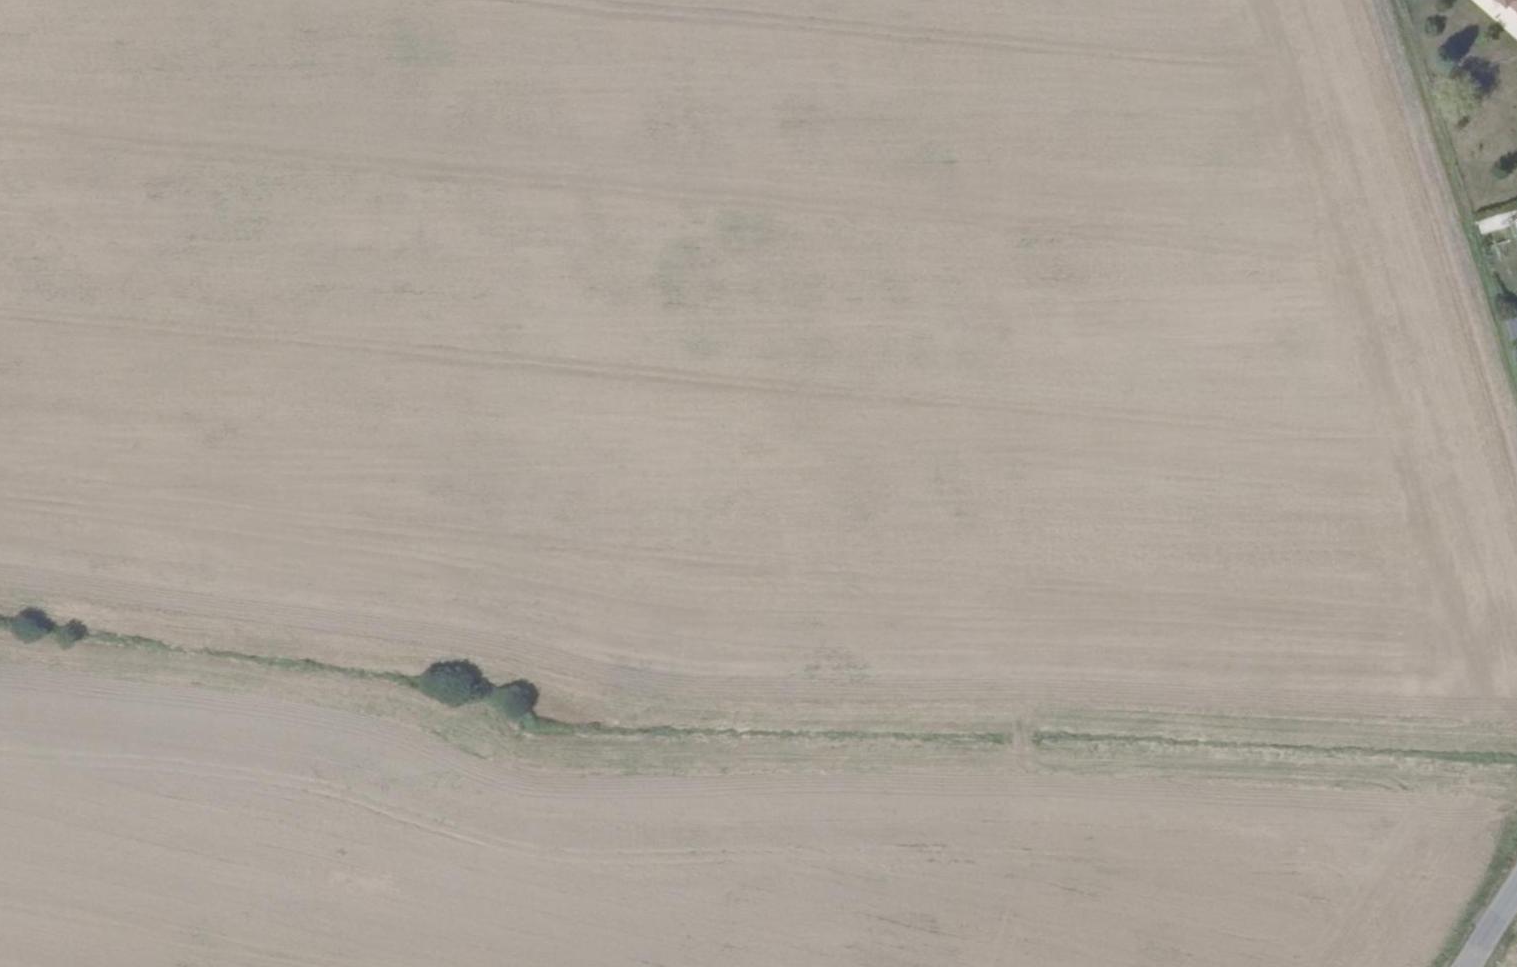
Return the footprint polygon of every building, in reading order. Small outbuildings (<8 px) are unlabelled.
[(1507,4),(1510,2),(1516,9),(1516,0),(1503,0),(1507,4)] [(1506,318),(1509,337),(1516,336),(1516,317),(1506,318)]
